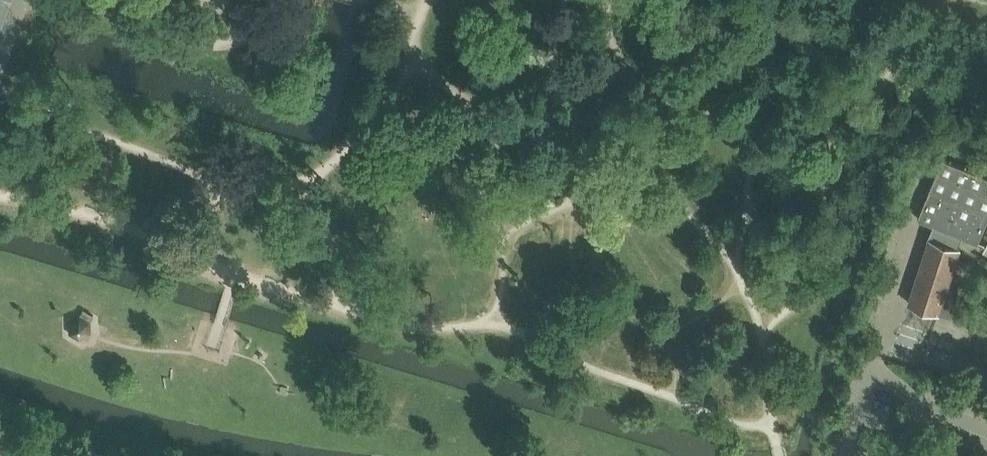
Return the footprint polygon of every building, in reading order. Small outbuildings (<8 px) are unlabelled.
[(942,158),(917,218),(978,243),(986,221),(986,177),(942,158)] [(960,247),(930,238),(909,303),(939,312),(960,247)] [(89,337),(92,334),(93,331),(93,327),(92,323),(90,319),(87,317),(84,315),(80,315),(75,316),(72,319),(69,322),(68,326),(68,331),(70,335),(73,338),(77,340),(82,340),(85,340),(89,337)]
